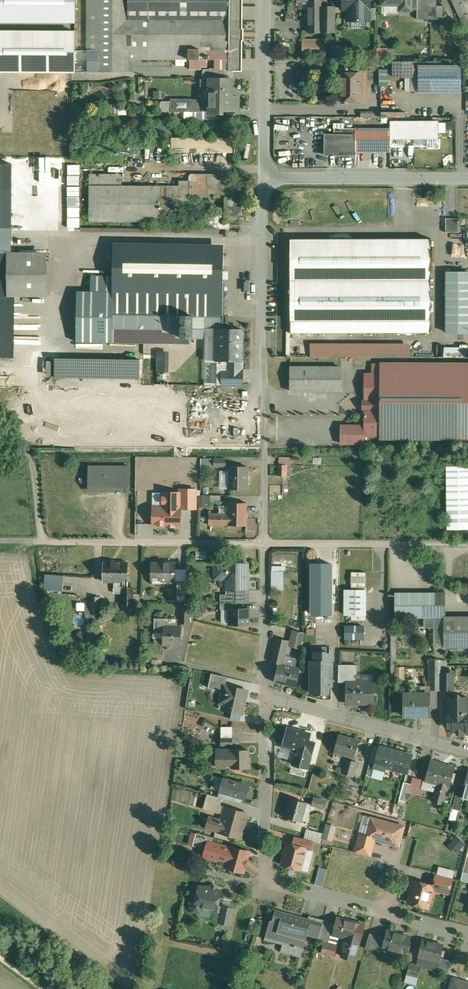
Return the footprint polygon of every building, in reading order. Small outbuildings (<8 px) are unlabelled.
[(79,22),(79,0),(0,0),(0,22),(79,22)] [(88,51),(88,71),(128,72),(129,71),(129,59),(135,59),(215,59),(229,59),(229,69),(229,70),(239,70),(239,0),(88,0),(88,51)] [(344,9),(348,9),(348,20),(358,20),(360,20),(370,20),(370,0),(344,0),(344,9)] [(382,4),(401,4),(401,10),(417,10),(417,19),(444,19),(444,6),(437,6),(437,0),(382,0),(382,4)] [(467,33),(467,0),(453,0),(467,33)] [(309,1),(309,32),(335,32),(336,7),(321,7),(321,1),(309,1)] [(0,31),(0,71),(88,71),(88,51),(76,51),(76,31),(0,31)] [(325,40),(309,40),(309,54),(324,55),(325,40)] [(332,57),(341,57),(341,44),(332,45),(332,57)] [(377,47),(378,59),(388,58),(388,47),(377,47)] [(229,59),(215,59),(215,69),(224,69),(229,69),(229,59)] [(413,62),(394,62),(394,76),(413,76),(413,62)] [(358,67),(345,66),(345,73),(341,73),(341,100),(361,100),(361,73),(358,73),(358,67)] [(441,67),(420,67),(420,92),(460,92),(461,67),(449,67),(441,67)] [(379,68),(379,85),(389,85),(389,68),(379,68)] [(215,69),(204,69),(204,79),(201,79),(201,90),(203,90),(203,101),(209,101),(209,107),(209,111),(209,119),(223,119),(223,110),(239,110),(239,96),(229,96),(229,89),(232,89),(232,79),(224,79),(224,69),(215,69)] [(199,101),(193,101),(193,99),(171,99),(171,101),(162,101),(160,103),(160,111),(209,111),(209,107),(201,107),(199,105),(199,101)] [(119,113),(118,104),(110,104),(110,114),(119,113)] [(427,122),(391,122),(391,128),(391,135),(427,134),(427,122)] [(391,128),(334,128),(334,134),(324,134),(324,155),(355,155),(355,151),(391,151),(391,135),(391,131),(391,128)] [(233,138),(172,138),(172,152),(233,152),(233,138)] [(69,186),(81,186),(81,160),(69,160),(69,186)] [(13,228),(13,166),(0,166),(0,228),(13,228)] [(122,174),(90,174),(90,185),(122,185),(122,174)] [(223,174),(191,174),(190,176),(190,181),(190,196),(207,196),(208,179),(225,180),(225,176),(223,174)] [(241,184),(225,184),(225,180),(208,179),(207,196),(214,196),(214,197),(216,198),(216,196),(225,196),(225,222),(230,222),(240,222),(240,215),(242,215),(242,197),(240,197),(241,184)] [(90,185),(89,221),(160,222),(160,212),(170,212),(170,201),(190,201),(190,196),(190,181),(180,181),(180,186),(122,185),(90,185)] [(69,206),(81,206),(80,190),(69,190),(69,206)] [(459,218),(446,218),(446,232),(459,232),(459,218)] [(9,356),(8,297),(9,256),(13,256),(13,228),(0,228),(0,356),(9,356)] [(431,239),(291,239),(290,281),(291,333),(431,332),(431,239)] [(224,253),(134,251),(135,246),(124,246),(124,245),(118,245),(118,246),(114,246),(114,275),(90,274),(90,290),(113,290),(113,315),(182,316),(182,337),(192,337),(193,316),(209,317),(209,320),(208,320),(207,335),(208,335),(212,335),(212,316),(223,316),(224,253)] [(13,256),(9,256),(8,297),(46,297),(46,256),(13,256)] [(447,272),(447,332),(467,332),(467,272),(447,272)] [(112,342),(112,335),(113,315),(113,290),(90,290),(78,289),(78,342),(112,342)] [(182,316),(113,315),(112,335),(182,337),(182,316)] [(209,317),(193,316),(192,337),(208,337),(208,335),(207,335),(208,320),(209,320),(209,317)] [(223,316),(212,316),(212,335),(217,335),(217,329),(223,329),(224,323),(225,323),(225,316),(223,316)] [(223,329),(217,329),(217,335),(217,360),(225,360),(225,369),(232,369),(233,360),(243,360),(241,360),(241,350),(243,350),(243,329),(223,329)] [(410,345),(310,345),(310,357),(410,357),(410,345)] [(467,357),(467,346),(444,346),(444,356),(467,357)] [(158,351),(157,371),(170,371),(170,351),(158,351)] [(141,359),(56,359),(56,378),(141,379),(141,359)] [(380,363),(380,373),(380,433),(380,439),(467,439),(467,364),(380,363)] [(341,367),(290,367),(290,391),(341,391),(341,367)] [(225,369),(223,369),(222,385),(242,385),(243,369),(232,369),(225,369)] [(380,373),(365,373),(364,425),(365,425),(365,433),(380,433),(380,373)] [(364,425),(341,425),(341,443),(365,443),(365,433),(365,425),(364,425)] [(291,457),(279,457),(279,465),(287,465),(291,465),(291,457)] [(214,459),(201,459),(201,470),(214,470),(214,466),(214,459)] [(287,465),(279,465),(278,476),(286,476),(287,465)] [(131,466),(89,466),(89,487),(130,487),(131,466)] [(247,466),(230,466),(230,471),(230,482),(230,489),(247,489),(247,466)] [(446,466),(447,529),(467,529),(467,466),(446,466)] [(230,471),(221,471),(221,481),(230,482),(230,471)] [(183,488),(183,490),(183,509),(196,509),(196,488),(183,488)] [(167,502),(155,502),(155,525),(183,525),(183,509),(183,490),(167,490),(167,502)] [(246,502),(229,502),(229,507),(229,514),(218,514),(209,513),(209,524),(229,524),(229,525),(246,525),(246,502)] [(128,562),(103,562),(103,581),(114,581),(114,579),(123,579),(123,587),(128,587),(128,562)] [(175,562),(152,562),(152,580),(153,576),(161,577),(161,580),(175,580),(175,562)] [(247,563),(226,563),(226,565),(216,564),(216,577),(226,577),(226,589),(247,589),(247,563)] [(311,564),(311,613),(331,614),(331,564),(311,564)] [(272,571),(271,590),(283,590),(283,571),(272,571)] [(64,591),(65,574),(46,574),(45,590),(64,591)] [(186,580),(177,580),(177,596),(186,596),(186,580)] [(128,587),(123,587),(123,605),(133,605),(133,587),(128,587)] [(366,590),(345,590),(345,614),(365,615),(366,590)] [(435,593),(395,593),(395,617),(435,617),(435,593)] [(237,594),(221,594),(221,602),(237,602),(237,594)] [(189,607),(181,607),(181,623),(189,623),(189,607)] [(229,624),(249,624),(249,609),(229,609),(229,624)] [(444,617),(444,647),(467,647),(467,617),(444,617)] [(165,618),(155,618),(154,632),(164,633),(164,626),(165,626),(165,618)] [(165,626),(164,626),(164,633),(163,644),(174,645),(175,643),(181,644),(181,645),(181,635),(181,628),(182,628),(182,627),(165,626)] [(364,626),(345,626),(345,638),(364,638),(364,626)] [(94,641),(95,627),(87,627),(86,641),(94,641)] [(304,633),(293,630),(290,644),(297,645),(296,647),(300,648),(304,633)] [(288,640),(277,638),(274,652),(285,654),(288,640)] [(341,650),(341,664),(357,664),(357,659),(366,659),(366,650),(341,650)] [(301,668),(283,664),(285,654),(274,652),(271,662),(278,663),(274,681),(296,687),(301,668)] [(311,654),(311,693),(327,693),(327,685),(331,685),(331,679),(329,679),(329,668),(331,668),(331,653),(324,653),(324,652),(315,652),(315,654),(311,654)] [(357,665),(339,664),(339,682),(339,679),(348,679),(348,676),(357,676),(357,665)] [(446,673),(440,673),(440,675),(440,689),(449,689),(449,683),(453,683),(453,671),(446,671),(446,673)] [(227,677),(212,673),(208,687),(223,691),(227,691),(228,686),(226,685),(227,677)] [(440,675),(427,675),(427,689),(440,689),(440,675)] [(373,682),(347,682),(347,703),(348,703),(348,702),(362,702),(362,703),(373,704),(373,682)] [(248,690),(228,686),(227,691),(223,691),(221,701),(227,702),(225,710),(242,714),(244,705),(243,704),(246,691),(247,691),(248,690)] [(430,693),(403,693),(403,715),(430,715),(430,693)] [(461,698),(458,695),(454,698),(451,698),(451,709),(451,710),(448,710),(448,727),(453,727),(453,729),(456,729),(459,733),(462,730),(466,730),(466,716),(467,716),(467,712),(467,711),(467,698),(461,698)] [(297,730),(288,727),(283,746),(305,753),(308,743),(310,733),(309,735),(297,732),(297,730)] [(317,729),(313,742),(321,744),(324,731),(317,729)] [(359,740),(339,735),(335,752),(354,757),(359,740)] [(412,755),(380,746),(374,768),(384,771),(385,767),(407,773),(412,755)] [(248,749),(232,749),(232,751),(229,751),(229,749),(218,749),(218,767),(226,767),(226,764),(232,764),(232,768),(249,768),(249,759),(248,759),(248,749)] [(308,751),(304,766),(313,768),(317,754),(308,751)] [(348,760),(346,767),(345,766),(343,773),(353,775),(357,762),(348,760)] [(455,768),(440,764),(440,762),(431,760),(425,780),(438,783),(448,786),(450,786),(455,768)] [(249,786),(224,779),(221,791),(245,798),(249,786)] [(404,782),(399,799),(406,801),(411,783),(404,782)] [(448,786),(438,783),(433,801),(443,804),(448,786)] [(223,798),(208,793),(203,809),(219,813),(223,798)] [(464,795),(456,793),(452,808),(460,810),(464,795)] [(325,800),(314,797),(312,805),(323,808),(325,800)] [(306,802),(291,798),(286,817),(301,821),(306,802)] [(248,812),(227,806),(223,819),(221,819),(220,821),(217,820),(214,830),(240,838),(248,812)] [(404,826),(371,817),(366,835),(360,834),(358,840),(373,844),(375,838),(399,845),(404,826)] [(335,827),(327,825),(323,837),(332,839),(335,827)] [(323,833),(307,829),(304,838),(321,842),(321,841),(323,833)] [(214,837),(197,832),(193,845),(202,848),(204,841),(208,842),(208,841),(213,843),(214,837)] [(319,843),(295,836),(293,844),(306,847),(306,848),(317,851),(319,843)] [(457,836),(448,846),(457,853),(466,843),(457,836)] [(332,839),(323,837),(322,842),(333,845),(334,840),(332,839)] [(373,844),(358,840),(355,852),(370,856),(373,844)] [(250,851),(232,846),(231,848),(213,843),(208,841),(208,842),(204,856),(218,860),(221,858),(228,860),(226,867),(244,872),(250,851)] [(293,844),(288,843),(282,864),(300,869),(306,848),(306,847),(293,844)] [(320,867),(315,884),(323,886),(327,869),(320,867)] [(453,878),(436,873),(433,885),(434,885),(433,889),(448,893),(453,878)] [(433,885),(415,880),(409,902),(428,907),(433,889),(434,885),(433,885)] [(210,887),(206,886),(205,887),(198,886),(197,891),(198,894),(197,901),(194,903),(193,906),(195,909),(198,909),(201,908),(219,911),(220,905),(218,905),(221,892),(219,890),(211,888),(210,887)] [(223,906),(220,922),(230,924),(234,908),(223,906)] [(309,918),(276,909),(273,920),(271,919),(265,939),(283,944),(281,951),(301,956),(307,934),(311,921),(308,921),(309,918)] [(324,920),(309,915),(309,918),(308,921),(311,921),(307,934),(319,938),(324,920)] [(365,924),(338,917),(333,935),(340,937),(347,938),(342,956),(354,959),(359,942),(360,942),(365,924)] [(331,921),(324,920),(319,938),(318,940),(324,942),(324,941),(329,943),(331,934),(328,933),(331,921)] [(410,936),(388,931),(386,938),(384,947),(384,948),(396,951),(396,952),(406,954),(410,936)] [(331,934),(329,943),(324,941),(324,942),(321,952),(335,956),(338,945),(340,937),(333,935),(331,934)] [(386,938),(370,934),(366,948),(380,952),(382,947),(384,947),(386,938)] [(444,945),(423,939),(419,956),(440,961),(444,945)] [(407,951),(402,967),(408,969),(412,953),(407,951)] [(421,966),(410,963),(407,974),(419,977),(421,966)] [(460,981),(461,980),(460,980),(459,981),(454,980),(454,978),(453,978),(450,988),(467,988),(467,984),(460,981)]
